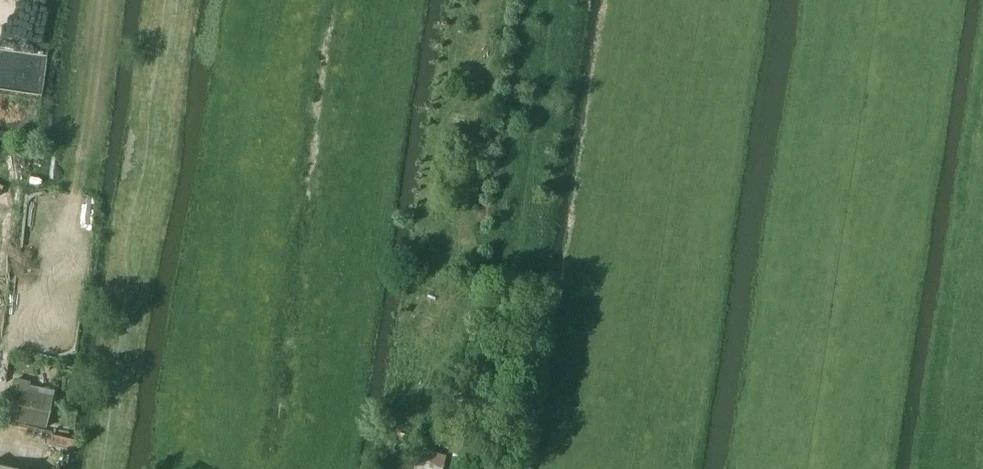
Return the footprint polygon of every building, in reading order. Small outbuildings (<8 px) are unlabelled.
[(446,456),(417,450),(413,468),(443,468),(446,456)]
